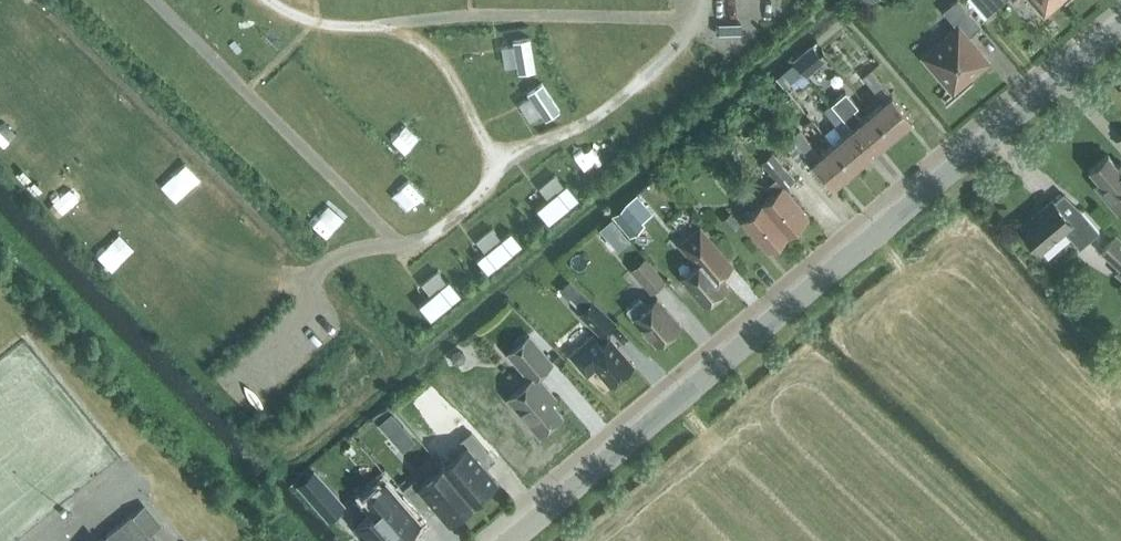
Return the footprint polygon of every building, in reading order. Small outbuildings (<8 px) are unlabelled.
[(967,38),(981,25),(960,0),(955,0),(943,10),(958,28),(925,56),(956,91),(946,101),(946,102),(973,79),(970,75),(986,60),(967,38)] [(1045,11),(1057,0),(1035,0),(1045,11)] [(531,38),(513,40),(514,46),(519,73),(536,70),(531,38)] [(801,69),(817,56),(809,47),(793,60),(794,62),(801,69)] [(794,62),(781,73),(789,83),(803,71),(801,69),(794,62)] [(874,91),(883,84),(871,69),(862,76),(874,91)] [(542,83),(527,93),(530,97),(545,120),(560,111),(542,83)] [(892,134),(872,110),(863,118),(854,108),(858,105),(846,90),(831,103),(844,117),(843,117),(852,127),(872,151),(892,134)] [(892,94),(872,110),(892,134),(912,117),(892,94)] [(844,117),(831,103),(824,109),(836,123),(843,117),(844,117)] [(852,127),(832,144),(852,167),(872,151),(852,127)] [(852,167),(832,144),(821,154),(800,129),(792,136),(813,160),(833,184),(852,167)] [(813,160),(792,136),(785,142),(808,170),(815,163),(813,160)] [(1117,165),(1108,153),(1089,169),(1099,180),(1095,184),(1118,212),(1120,209),(1120,162),(1117,165)] [(783,186),(793,177),(774,155),(764,164),(777,179),(783,186)] [(547,199),(537,208),(548,222),(577,198),(566,184),(565,185),(547,199)] [(783,186),(762,203),(788,233),(808,216),(783,186)] [(1079,248),(1099,231),(1080,208),(1068,218),(1052,200),(1020,227),(1039,251),(1064,230),(1079,248)] [(788,233),(762,203),(742,220),(768,250),(788,233)] [(641,222),(626,204),(612,215),(630,237),(644,225),(641,222)] [(740,223),(731,212),(723,219),(732,230),(740,223)] [(705,258),(718,247),(700,226),(679,244),(696,264),(681,277),(704,304),(727,285),(705,258)] [(483,253),(476,259),(488,272),(523,244),(512,230),(500,240),(483,253)] [(1116,234),(1102,250),(1112,259),(1120,249),(1120,239),(1116,234)] [(652,292),(665,281),(645,257),(632,269),(652,292)] [(429,296),(420,303),(432,316),(461,293),(450,279),(445,282),(429,296)] [(581,288),(571,299),(582,310),(593,300),(581,288)] [(680,324),(657,297),(648,305),(641,297),(627,308),(634,317),(657,344),(680,324)] [(602,335),(615,322),(593,300),(582,310),(580,313),(602,335)] [(633,364),(610,337),(602,344),(593,334),(569,354),(587,374),(595,367),(610,384),(633,364)] [(538,433),(562,413),(543,392),(548,388),(537,374),(552,362),(529,335),(508,353),(530,378),(508,398),(538,433)] [(458,348),(452,350),(451,356),(453,361),(459,363),(464,360),(466,355),(463,350),(458,348)] [(448,406),(437,415),(450,429),(460,421),(448,406)] [(403,450),(416,439),(404,424),(391,435),(403,450)] [(478,459),(489,451),(471,431),(460,440),(465,446),(443,465),(473,500),(496,480),(478,459)] [(473,500),(443,465),(420,484),(415,478),(404,488),(421,508),(431,499),(449,520),(473,500)] [(295,483),(327,519),(346,504),(313,467),(295,483)] [(357,523),(372,540),(420,540),(393,510),(403,501),(386,481),(375,490),(384,501),(357,523)] [(143,506),(134,513),(133,512),(107,534),(107,535),(100,540),(157,540),(150,533),(159,526),(143,506)]
